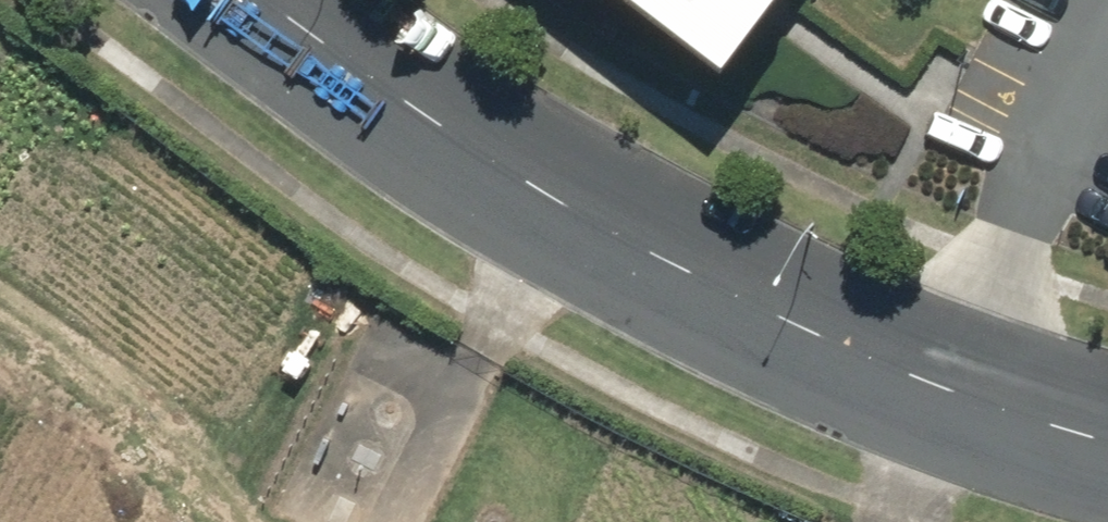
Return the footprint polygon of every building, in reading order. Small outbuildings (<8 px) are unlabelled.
[(726,34),(751,0),(680,0),(726,34)]
